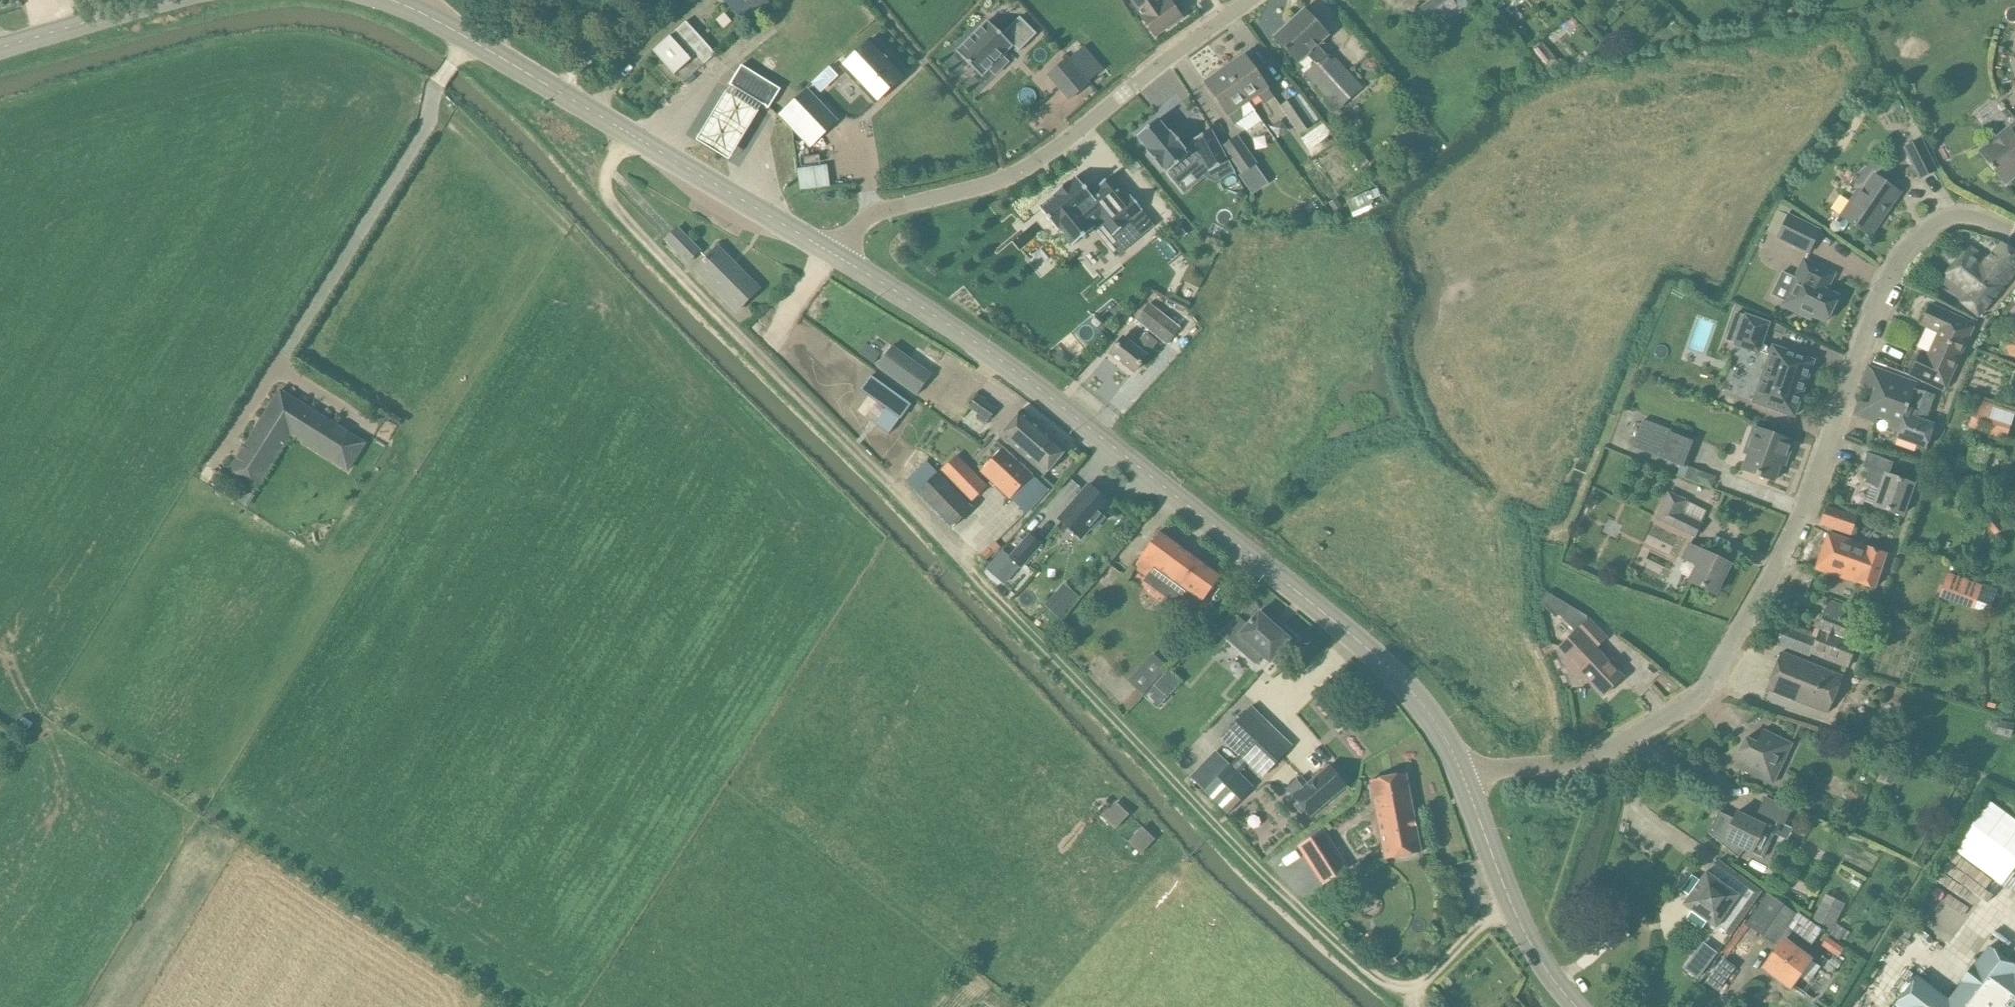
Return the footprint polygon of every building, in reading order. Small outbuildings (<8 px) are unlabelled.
[(767,0),(723,0),(747,26),(770,4),(767,0)] [(1161,0),(1133,0),(1146,19),(1144,20),(1155,36),(1182,18),(1176,10),(1190,0),(1168,0),(1169,2),(1165,5),(1161,0)] [(1417,12),(1429,30),(1460,11),(1453,0),(1436,0),(1417,12)] [(1329,36),(1305,10),(1294,20),(1295,22),(1289,28),(1288,26),(1275,38),(1299,64),(1307,57),(1316,67),(1305,77),(1337,112),(1362,89),(1330,54),(1327,57),(1317,47),(1329,36)] [(988,21),(957,52),(981,76),(989,69),(996,75),(1008,62),(1002,56),(1017,41),(1023,47),(1037,34),(1020,17),(1006,31),(1007,32),(1003,36),(988,21)] [(716,54),(686,22),(653,51),(675,75),(691,60),(691,59),(696,54),(705,64),(716,54)] [(906,75),(871,39),(841,67),(875,103),(906,75)] [(1069,60),(1088,82),(1103,70),(1084,47),(1069,60)] [(1536,61),(1545,72),(1558,61),(1549,50),(1536,61)] [(1245,56),(1226,69),(1260,122),(1262,121),(1249,103),(1258,97),(1263,105),(1274,98),(1245,56)] [(1068,59),(1061,64),(1071,76),(1058,87),(1070,100),(1089,84),(1088,82),(1069,60),(1068,59)] [(781,89),(742,66),(731,85),(764,105),(769,108),(781,89)] [(1260,122),(1226,69),(1205,83),(1235,126),(1247,131),(1260,122)] [(764,105),(731,85),(700,137),(733,157),(764,105)] [(807,90),(781,115),(811,147),(837,122),(807,90)] [(1318,121),(1299,94),(1281,107),(1301,134),(1318,121)] [(1174,181),(1202,158),(1209,172),(1228,162),(1213,135),(1211,130),(1192,140),(1195,144),(1193,145),(1185,152),(1183,151),(1185,149),(1173,134),(1171,132),(1169,133),(1158,119),(1137,136),(1149,150),(1147,152),(1161,169),(1163,167),(1174,181)] [(1979,153),(1990,166),(1988,168),(1992,172),(1994,171),(2004,184),(2014,176),(2014,125),(1979,153)] [(1258,164),(1238,137),(1224,147),(1244,174),(1241,176),(1249,187),(1247,189),(1253,198),(1267,188),(1253,168),(1258,164)] [(1936,171),(1920,140),(1904,149),(1920,179),(1936,171)] [(1047,220),(1049,222),(1050,221),(1058,232),(1059,231),(1059,230),(1060,230),(1073,246),(1072,246),(1073,247),(1083,239),(1084,240),(1086,238),(1086,237),(1096,229),(1095,228),(1094,228),(1091,224),(1098,218),(1113,237),(1112,237),(1113,238),(1128,225),(1127,224),(1127,225),(1126,224),(1141,211),(1142,211),(1143,211),(1130,195),(1129,196),(1130,197),(1129,198),(1112,177),(1113,176),(1112,175),(1097,187),(1098,188),(1099,188),(1091,195),(1087,190),(1088,189),(1085,186),(1085,187),(1076,177),(1075,178),(1076,178),(1071,183),(1070,182),(1071,181),(1070,181),(1053,194),(1054,195),(1055,195),(1041,207),(1040,207),(1039,207),(1048,219),(1047,220)] [(1900,193),(1873,175),(1861,193),(1858,191),(1840,216),(1870,237),(1900,193)] [(1374,205),(1369,192),(1347,201),(1352,213),(1374,205)] [(1337,199),(1329,204),(1334,212),(1342,207),(1337,199)] [(1792,209),(1781,204),(1768,232),(1777,237),(1810,253),(1820,231),(1789,216),(1792,209)] [(700,251),(677,229),(666,240),(688,263),(700,251)] [(1952,232),(1945,241),(1957,251),(1965,242),(1952,232)] [(2003,244),(1988,261),(1974,249),(1944,284),(1962,299),(1960,302),(1978,317),(2008,281),(2014,274),(2014,253),(2003,244)] [(760,289),(718,247),(695,270),(737,312),(760,289)] [(1783,272),(1771,295),(1783,300),(1781,304),(1800,313),(1811,319),(1813,316),(1826,322),(1838,297),(1827,292),(1835,276),(1826,271),(1808,263),(1804,261),(1802,260),(1794,277),(1783,272)] [(1181,328),(1149,304),(1137,320),(1169,344),(1181,328)] [(1973,325),(1930,305),(1921,324),(1939,332),(1929,355),(1921,352),(1910,375),(1944,391),(1973,325)] [(1768,324),(1746,316),(1735,345),(1758,353),(1758,352),(1770,356),(1753,402),(1794,417),(1801,395),(1802,395),(1806,383),(1813,361),(1773,347),(1772,348),(1761,344),(1768,324)] [(2009,327),(2001,350),(2014,355),(2014,329),(2009,327)] [(1156,344),(1144,334),(1135,346),(1124,337),(1111,354),(1134,373),(1147,356),(1147,355),(1156,344)] [(881,353),(866,344),(860,354),(874,364),(881,353)] [(931,375),(891,346),(877,366),(916,395),(931,375)] [(1889,423),(1887,429),(1895,432),(1893,438),(1926,448),(1934,426),(1924,422),(1933,396),(1914,389),(1916,383),(1873,368),(1868,366),(1861,386),(1866,388),(1874,391),(1869,406),(1860,403),(1858,403),(1853,417),(1855,418),(1876,425),(1878,419),(1889,423)] [(875,424),(889,434),(910,405),(871,377),(861,390),(886,408),(875,424)] [(365,444),(280,391),(227,475),(254,492),(264,477),(254,470),(287,419),(338,451),(332,461),(348,471),(365,444)] [(997,410),(977,396),(969,407),(989,421),(997,410)] [(2014,415),(1976,402),(1968,425),(2006,438),(2014,415)] [(1067,450),(1021,411),(1000,436),(1045,475),(1067,450)] [(1671,430),(1643,419),(1633,447),(1659,457),(1659,458),(1685,468),(1696,440),(1671,430)] [(1793,442),(1753,427),(1743,454),(1746,455),(1741,470),(1774,482),(1783,456),(1787,457),(1793,442)] [(1047,489),(1003,448),(981,472),(1025,513),(1047,489)] [(972,508),(917,453),(897,473),(952,528),(972,508)] [(1893,463),(1867,454),(1862,468),(1869,471),(1865,483),(1881,489),(1874,507),(1902,516),(1913,485),(1888,476),(1893,463)] [(987,488),(956,456),(941,471),(971,503),(987,488)] [(1689,467),(1685,478),(1700,484),(1704,473),(1689,467)] [(1089,484),(1059,519),(1081,539),(1091,528),(1094,530),(1104,518),(1102,516),(1112,504),(1089,484)] [(1707,511),(1667,492),(1655,518),(1695,537),(1707,511)] [(1857,517),(1826,507),(1820,524),(1852,534),(1857,517)] [(1996,519),(1987,525),(1995,535),(2004,529),(1996,519)] [(1221,576),(1160,531),(1133,568),(1147,578),(1155,567),(1202,601),(1221,576)] [(1004,550),(986,569),(998,580),(1009,568),(1015,573),(1020,568),(1021,569),(1043,545),(1030,533),(1010,555),(1004,550)] [(1886,554),(1828,534),(1816,570),(1874,589),(1886,554)] [(1729,564),(1689,545),(1683,559),(1698,566),(1690,581),(1716,594),(1729,564)] [(988,547),(981,554),(987,561),(994,553),(988,547)] [(1036,574),(1019,592),(1037,609),(1054,590),(1036,574)] [(1997,592),(1948,575),(1941,595),(1991,612),(1997,592)] [(1056,593),(1045,605),(1060,619),(1071,606),(1056,593)] [(1851,609),(1830,601),(1815,638),(1784,626),(1777,644),(1810,657),(1811,654),(1846,668),(1856,644),(1846,640),(1853,623),(1847,621),(1851,609)] [(1570,605),(1559,615),(1575,632),(1588,619),(1587,615),(1570,605)] [(1280,631),(1259,612),(1247,625),(1238,617),(1222,635),(1256,664),(1262,656),(1270,663),(1272,660),(1276,663),(1297,639),(1283,627),(1280,631)] [(1606,639),(1588,620),(1559,647),(1604,695),(1622,678),(1595,650),(1606,639)] [(1843,678),(1780,653),(1766,690),(1809,707),(1828,713),(1843,678)] [(1155,685),(1144,697),(1155,706),(1165,694),(1155,685)] [(1221,738),(1239,756),(1270,724),(1252,707),(1221,738)] [(2000,721),(1997,734),(2011,737),(2014,725),(2000,721)] [(1270,724),(1239,756),(1262,778),(1292,746),(1270,724)] [(1791,745),(1762,731),(1756,743),(1745,738),(1733,765),(1772,784),(1791,745)] [(1901,765),(1888,759),(1879,779),(1892,785),(1901,765)] [(1253,786),(1231,764),(1204,791),(1227,813),(1239,802),(1253,786)] [(1347,786),(1330,765),(1307,784),(1301,777),(1286,789),(1309,817),(1320,808),(1320,809),(1347,786)] [(1420,853),(1406,774),(1370,781),(1385,859),(1420,853)] [(1719,812),(1708,833),(1728,851),(1738,858),(1744,850),(1760,858),(1777,823),(1784,826),(1791,811),(1785,808),(1764,798),(1754,820),(1736,812),(1733,819),(1719,812)] [(2014,880),(2014,815),(1989,799),(1957,854),(2011,886),(2014,880)] [(1104,819),(1118,831),(1135,813),(1121,801),(1104,819)] [(1133,840),(1145,852),(1161,838),(1149,825),(1133,840)] [(1347,868),(1323,832),(1299,847),(1323,884),(1347,868)] [(1761,892),(1718,861),(1708,874),(1706,873),(1699,882),(1692,876),(1682,891),(1689,896),(1683,905),(1692,911),(1687,919),(1701,929),(1706,922),(1715,928),(1717,926),(1730,935),(1761,892)] [(1800,917),(1768,893),(1746,925),(1774,944),(1776,941),(1780,944),(1763,968),(1790,988),(1811,961),(1804,956),(1812,945),(1791,929),(1800,917)] [(1812,920),(1831,929),(1840,910),(1821,901),(1812,920)] [(1381,939),(1372,929),(1363,938),(1372,948),(1381,939)] [(1828,937),(1822,945),(1838,956),(1844,948),(1828,937)] [(1703,942),(1696,952),(1711,963),(1718,953),(1703,942)] [(1991,946),(1947,1001),(1916,978),(1894,1006),(2014,1006),(2014,965),(1991,946)]
